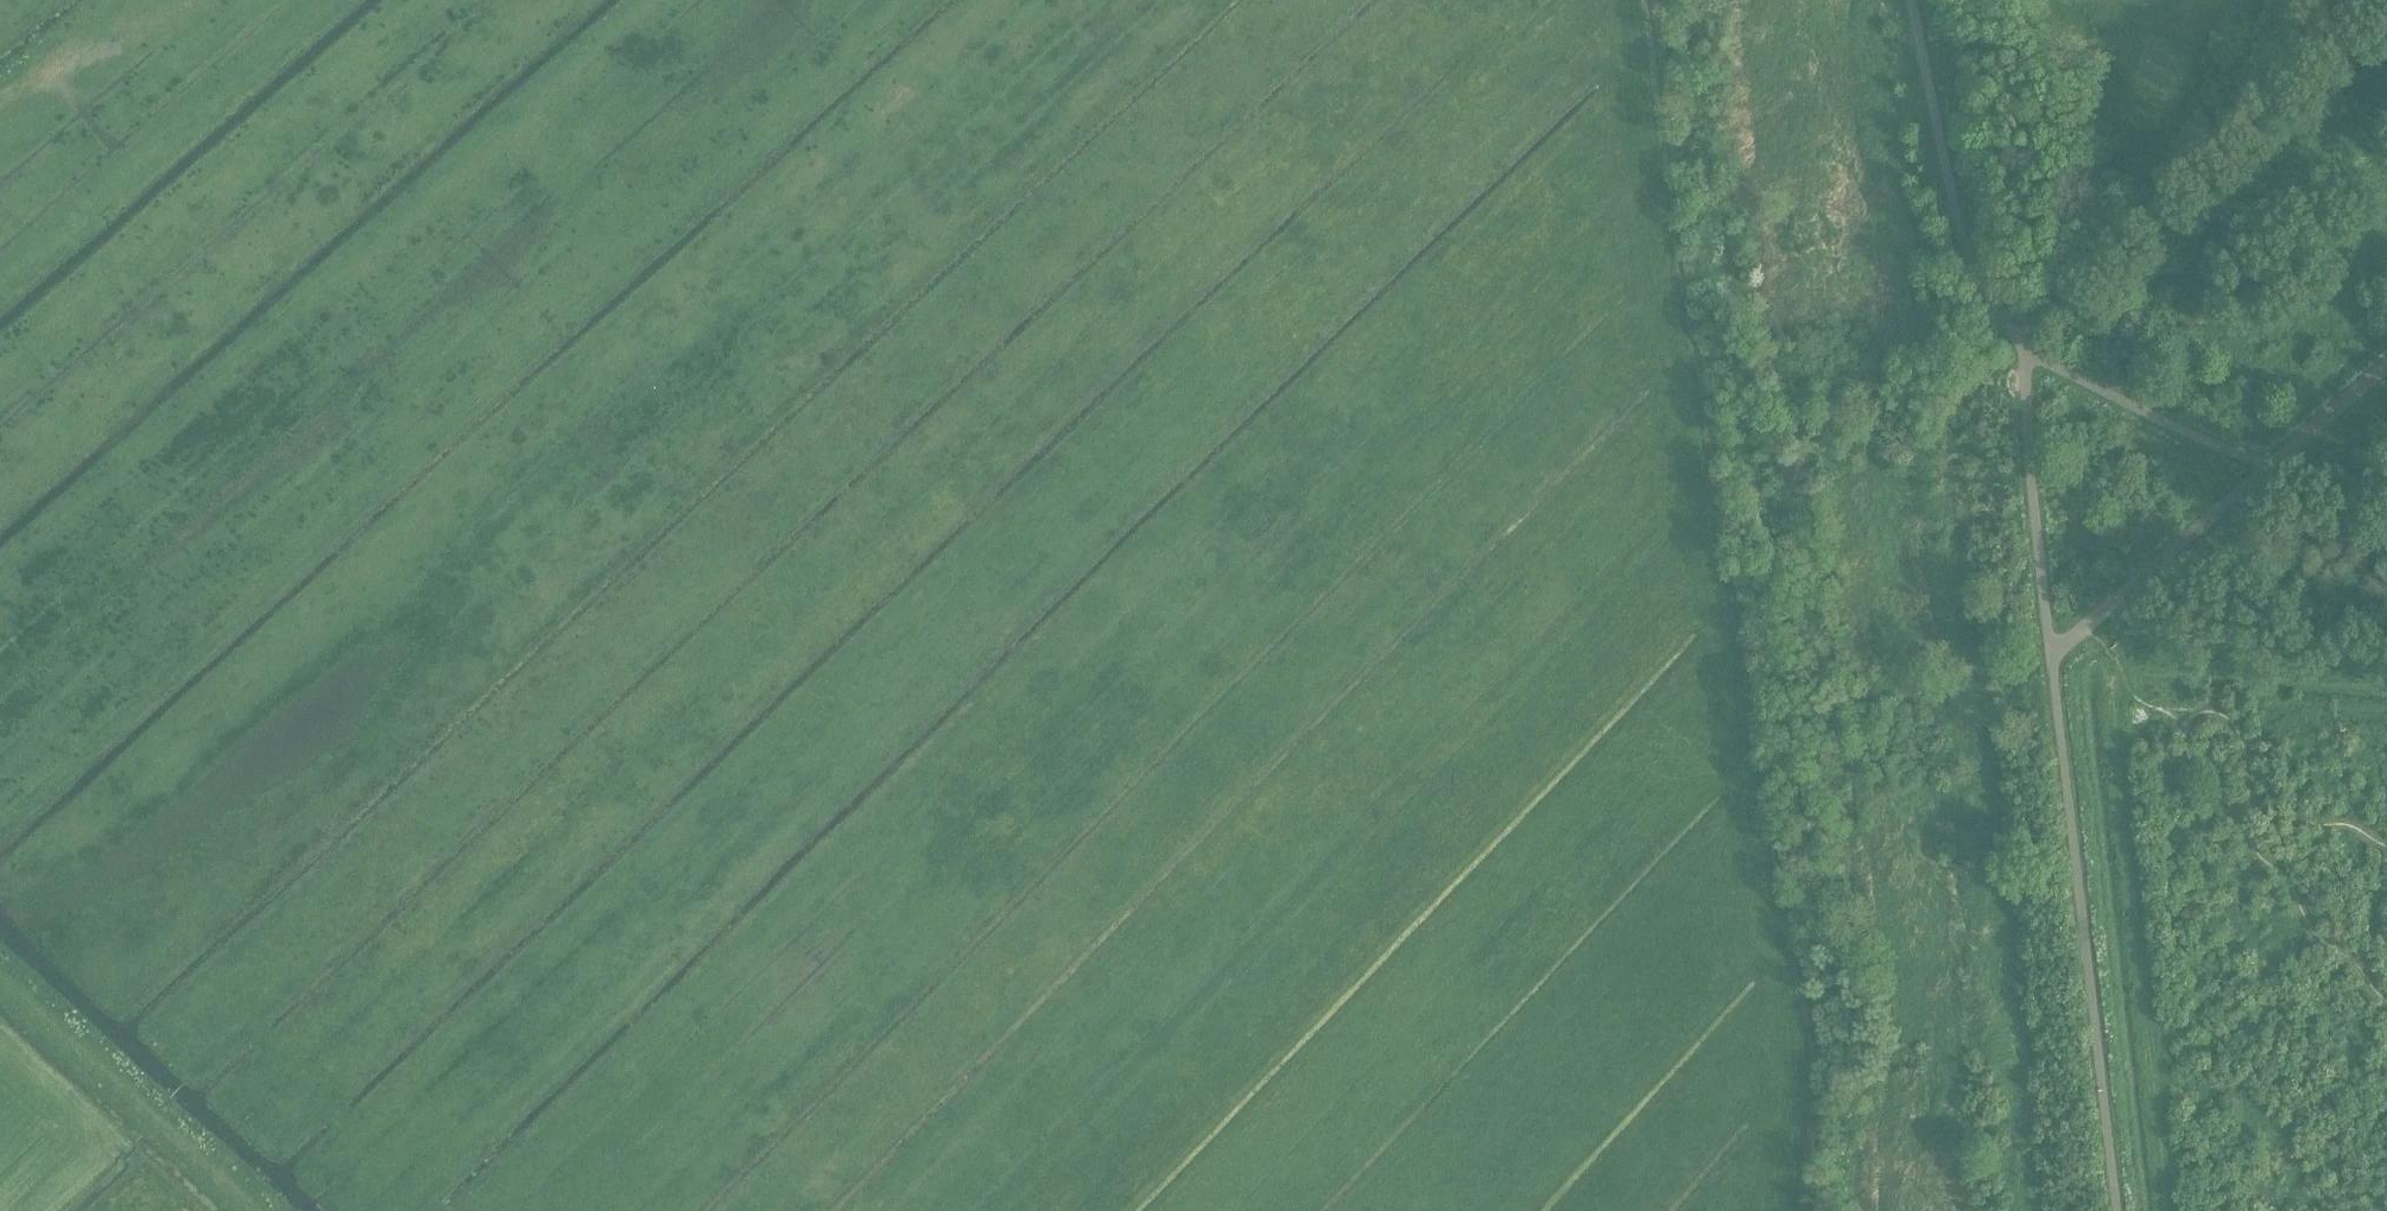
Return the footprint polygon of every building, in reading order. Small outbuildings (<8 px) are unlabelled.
[(2056,380),(2039,374),(2040,391),(2056,380)]
